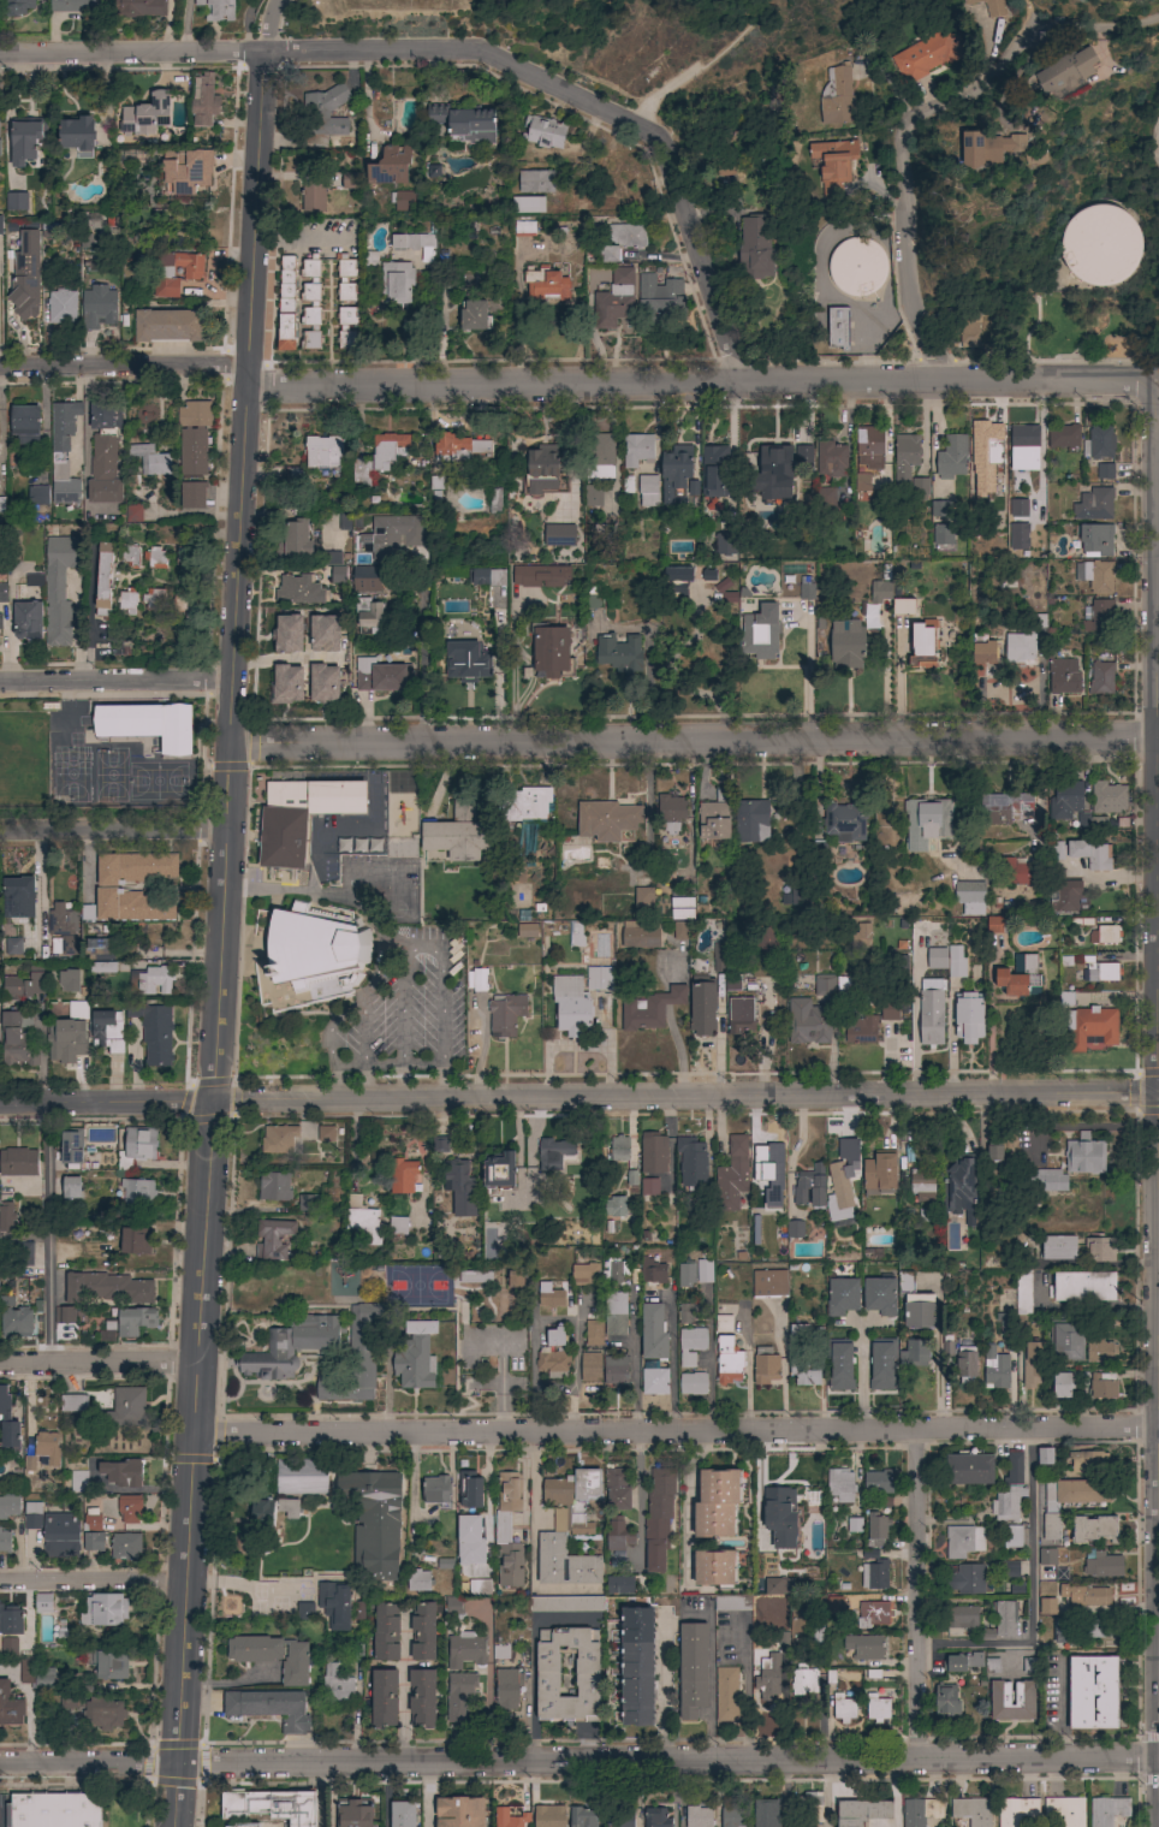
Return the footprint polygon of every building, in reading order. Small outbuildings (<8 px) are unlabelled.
[(5,17),(4,0),(34,0),(35,8),(25,8),(25,14),(19,14),(19,17),(5,17)] [(49,12),(49,0),(103,0),(103,12),(49,12)] [(113,17),(114,0),(167,0),(166,17),(142,16),(142,18),(113,17)] [(195,6),(195,0),(234,0),(234,22),(225,22),(225,16),(222,16),(222,22),(206,22),(206,5),(195,6)] [(964,6),(963,0),(1003,0),(1006,16),(987,19),(983,2),(964,6)] [(951,24),(958,40),(956,41),(963,55),(941,67),(940,64),(926,71),(927,75),(905,87),(890,58),(951,24)] [(1072,49),(1075,54),(1088,46),(1098,61),(1090,66),(1094,72),(1082,81),(1080,77),(1074,81),(1075,84),(1068,89),(1064,85),(1053,93),(1052,91),(1045,96),(1039,87),(1040,87),(1033,76),(1072,49)] [(826,69),(840,67),(840,63),(848,61),(848,66),(849,66),(851,84),(850,84),(851,96),(852,96),(855,121),(821,125),(819,97),(820,97),(820,90),(827,82),(826,69)] [(200,72),(213,72),(212,96),(220,96),(219,115),(212,115),(210,127),(192,126),(194,114),(190,114),(191,100),(198,100),(200,72)] [(341,82),(351,99),(328,112),(328,119),(347,118),(347,135),(327,136),(327,147),(314,147),(314,144),(303,144),(302,94),(322,94),(341,82)] [(170,126),(154,126),(154,135),(138,135),(138,132),(130,132),(130,136),(123,137),(123,132),(119,132),(119,123),(121,123),(121,107),(135,107),(135,106),(139,106),(139,105),(149,105),(150,106),(150,93),(156,90),(165,90),(170,91),(170,126)] [(469,144),(469,141),(448,141),(448,125),(427,125),(427,105),(448,105),(448,111),(459,111),(459,109),(470,109),(470,106),(479,106),(479,109),(495,109),(494,144),(469,144)] [(549,147),(548,149),(537,147),(537,144),(525,142),(525,140),(521,138),(522,132),(527,134),(528,129),(523,127),(525,115),(531,117),(531,115),(549,120),(551,119),(554,119),(553,120),(567,124),(563,150),(549,147)] [(93,148),(93,152),(79,152),(79,148),(60,148),(60,118),(79,118),(79,117),(93,117),(93,120),(94,120),(95,148),(93,148)] [(11,123),(12,123),(12,118),(46,118),(47,140),(36,140),(37,160),(36,160),(36,161),(24,161),(24,167),(11,167),(11,123)] [(962,132),(982,132),(982,137),(999,136),(1000,138),(1009,138),(1009,135),(1026,135),(1026,152),(1021,152),(1021,155),(1002,155),(1002,164),(983,164),(973,171),(963,164),(962,132)] [(856,141),(858,159),(855,159),(856,160),(848,161),(848,160),(844,160),(845,168),(849,168),(850,183),(840,183),(842,197),(831,198),(831,192),(824,192),(822,179),(820,179),(819,167),(824,167),(822,161),(821,158),(809,159),(808,144),(856,141)] [(397,146),(397,154),(403,154),(403,146),(411,146),(411,165),(408,165),(408,184),(367,184),(367,165),(378,165),(378,155),(382,155),(382,148),(386,146),(397,146)] [(196,186),(195,196),(172,195),(172,194),(166,194),(166,184),(164,184),(164,172),(161,172),(161,161),(162,161),(162,150),(213,150),(213,167),(212,167),(212,173),(210,173),(210,186),(196,186)] [(1047,161),(1044,162),(1044,165),(1035,166),(1035,164),(1026,166),(1023,155),(1046,150),(1047,161)] [(542,197),(542,192),(518,192),(518,171),(529,171),(529,170),(543,170),(543,171),(559,171),(559,191),(557,191),(557,207),(545,207),(545,213),(512,214),(511,197),(542,197)] [(358,173),(358,189),(341,189),(341,173),(358,173)] [(303,212),(302,182),(325,182),(325,212),(303,212)] [(415,191),(415,212),(394,212),(394,203),(390,203),(390,192),(394,192),(394,191),(415,191)] [(28,192),(28,209),(6,210),(6,194),(28,192)] [(1137,263),(1134,269),(1129,274),(1124,279),(1118,283),(1112,285),(1105,287),(1098,287),(1092,286),(1084,284),(1078,281),(1072,277),(1068,272),(1064,266),(1062,259),(1060,253),(1060,245),(1062,238),(1063,232),(1066,225),(1071,220),(1076,215),(1082,212),(1088,209),(1095,207),(1102,207),(1109,208),(1116,210),(1122,213),(1128,218),(1131,223),(1136,229),(1139,236),(1140,242),(1140,249),(1139,256),(1137,263)] [(760,218),(760,224),(768,224),(768,243),(771,243),(771,249),(773,249),(773,277),(763,277),(763,279),(743,279),(743,277),(739,277),(739,243),(742,243),(742,218),(760,218)] [(513,221),(535,221),(535,237),(513,237),(513,221)] [(41,224),(58,223),(58,237),(41,238),(41,224)] [(79,233),(78,235),(78,223),(87,223),(88,235),(91,235),(91,249),(81,249),(79,233)] [(644,238),(646,238),(646,245),(646,248),(641,248),(641,250),(636,250),(636,248),(620,248),(620,245),(618,245),(618,262),(602,262),(602,257),(599,257),(599,247),(607,247),(607,225),(644,225),(644,238)] [(11,277),(13,277),(13,253),(19,253),(19,231),(38,230),(40,304),(40,306),(38,307),(38,314),(34,320),(30,316),(24,322),(12,310),(16,307),(7,297),(11,293),(11,277)] [(434,235),(434,248),(433,248),(434,262),(421,262),(421,248),(418,248),(418,251),(411,251),(411,249),(391,249),(391,235),(434,235)] [(844,293),(839,290),(834,286),(831,281),(828,275),(827,271),(827,265),(828,259),(831,254),(833,249),(837,244),(842,241),(846,238),(852,237),(858,237),(864,238),(869,239),(874,243),(879,247),(882,251),(885,256),(886,262),(886,268),(885,273),(884,279),(880,284),(876,287),(872,291),(867,295),(861,296),(855,296),(849,295),(844,293)] [(338,249),(338,260),(339,260),(339,254),(346,254),(346,260),(355,260),(355,269),(357,269),(357,278),(347,278),(347,284),(355,284),(355,293),(357,293),(357,302),(338,302),(338,296),(335,296),(335,290),(338,290),(338,284),(340,284),(340,278),(338,278),(338,261),(320,261),(320,278),(317,278),(317,284),(320,284),(320,302),(317,302),(317,308),(320,308),(320,326),(317,326),(319,332),(320,332),(320,350),(301,350),(301,342),(303,342),(303,332),(311,332),(311,326),(308,326),(308,327),(303,327),(303,326),(301,326),(301,318),(303,318),(303,308),(311,308),(311,302),(308,302),(308,304),(301,304),(301,293),(303,293),(303,284),(310,284),(310,278),(308,278),(308,280),(301,280),(301,271),(303,271),(303,260),(311,260),(311,254),(317,254),(317,260),(319,260),(319,249),(338,249)] [(378,266),(364,266),(365,251),(378,251),(378,266)] [(178,298),(155,297),(157,253),(178,254),(203,255),(202,277),(201,277),(201,279),(198,278),(198,280),(191,280),(184,279),(184,268),(173,267),(173,279),(179,279),(178,298)] [(279,313),(279,308),(277,308),(277,303),(279,303),(279,298),(280,298),(280,293),(278,293),(278,290),(279,290),(279,284),(280,284),(280,279),(278,279),(278,275),(280,275),(280,271),(281,271),(281,265),(279,265),(279,261),(281,261),(281,256),(293,256),(295,313),(279,313)] [(410,262),(410,268),(414,268),(414,286),(410,286),(410,304),(384,304),(384,296),(381,296),(381,263),(410,262)] [(527,284),(524,284),(523,272),(525,272),(525,267),(531,267),(531,272),(539,272),(539,265),(547,265),(548,271),(552,269),(552,272),(559,271),(559,278),(567,278),(569,292),(567,292),(567,301),(559,301),(559,298),(543,298),(543,299),(528,299),(527,284)] [(632,286),(631,286),(631,295),(632,295),(632,319),(616,319),(616,330),(596,330),(596,312),(594,312),(594,292),(610,292),(610,285),(611,285),(611,267),(632,267),(632,286)] [(654,274),(654,286),(664,286),(664,280),(682,280),(682,297),(685,297),(685,312),(638,312),(638,274),(654,274)] [(90,291),(90,285),(107,285),(107,291),(115,291),(115,325),(103,325),(103,316),(96,316),(96,325),(97,325),(97,331),(82,331),(82,291),(90,291)] [(55,291),(55,289),(63,289),(63,291),(76,291),(77,324),(48,324),(48,306),(47,306),(47,298),(49,298),(48,292),(55,291)] [(487,303),(487,306),(487,308),(487,309),(487,316),(491,316),(491,328),(487,328),(487,330),(468,330),(468,333),(462,333),(462,331),(460,331),(460,309),(462,309),(462,302),(465,302),(465,301),(487,301),(487,303)] [(849,350),(842,351),(842,346),(828,346),(827,308),(848,307),(849,350)] [(355,308),(355,318),(357,318),(357,326),(346,326),(346,331),(355,331),(355,342),(357,342),(357,349),(339,349),(339,332),(340,332),(340,325),(338,325),(338,308),(355,308)] [(190,310),(190,312),(203,312),(203,342),(135,343),(135,310),(150,310),(150,312),(190,310)] [(961,344),(959,344),(959,315),(977,314),(977,316),(980,316),(980,324),(979,324),(979,344),(977,344),(977,348),(961,348),(961,344)] [(295,340),(296,340),(296,351),(278,351),(278,340),(279,340),(279,315),(295,315),(295,340)] [(87,480),(90,480),(90,457),(93,456),(93,433),(99,433),(99,429),(90,429),(90,402),(120,402),(121,429),(117,429),(117,461),(114,461),(115,480),(117,480),(121,480),(123,503),(88,503),(87,480)] [(210,426),(202,426),(202,429),(206,429),(207,475),(180,476),(180,429),(186,429),(186,427),(178,427),(178,408),(184,408),(184,402),(210,402),(210,426)] [(82,403),(82,416),(73,416),(73,437),(70,437),(70,453),(64,453),(64,461),(69,461),(69,479),(79,479),(79,504),(52,504),(52,404),(82,403)] [(40,407),(40,429),(38,429),(38,444),(17,444),(17,435),(11,435),(11,407),(40,407)] [(994,426),(993,425),(1003,425),(1003,465),(971,465),(971,427),(994,426)] [(1010,426),(1033,427),(1033,425),(1041,425),(1041,445),(1038,445),(1038,470),(1010,470),(1010,426)] [(1080,447),(1072,447),(1072,450),(1068,450),(1068,447),(1062,447),(1062,449),(1059,449),(1059,447),(1053,447),(1053,450),(1050,450),(1050,446),(1047,446),(1047,427),(1070,426),(1070,425),(1078,425),(1080,447)] [(1111,449),(1113,449),(1112,457),(1096,457),(1096,459),(1092,459),(1092,457),(1090,457),(1090,456),(1088,456),(1088,429),(1090,429),(1090,426),(1111,426),(1111,449)] [(884,456),(882,456),(882,470),(866,470),(866,465),(857,465),(857,456),(856,456),(855,427),(884,427),(884,456)] [(410,456),(394,456),(394,463),(388,463),(388,471),(382,471),(382,473),(379,473),(379,471),(369,471),(369,488),(352,488),(353,458),(367,459),(372,461),(372,455),(374,455),(373,435),(382,435),(382,434),(394,434),(394,435),(409,435),(410,456)] [(614,467),(613,467),(613,479),(592,479),(590,434),(614,434),(614,467)] [(492,440),(491,458),(486,458),(486,455),(470,453),(470,459),(452,459),(452,456),(435,456),(435,435),(456,435),(456,438),(470,438),(470,440),(492,440)] [(653,435),(653,459),(636,461),(637,469),(624,469),(624,435),(653,435)] [(919,435),(919,450),(921,450),(921,455),(919,455),(919,465),(910,465),(910,491),(894,491),(894,435),(919,435)] [(967,468),(957,468),(957,471),(952,471),(952,480),(938,480),(938,475),(935,475),(935,452),(944,452),(944,435),(967,435),(967,468)] [(319,437),(319,438),(340,438),(340,440),(343,440),(343,457),(340,457),(340,468),(307,469),(307,450),(305,450),(305,437),(319,437)] [(171,474),(142,476),(141,456),(129,457),(129,445),(153,444),(153,455),(170,453),(171,474)] [(693,446),(691,477),(689,477),(689,481),(699,482),(697,488),(697,497),(685,497),(685,505),(662,504),(662,479),(661,479),(661,452),(672,452),(672,445),(693,446)] [(792,484),(759,484),(759,445),(792,445),(792,484)] [(846,468),(845,468),(845,477),(827,477),(827,474),(821,474),(821,475),(816,475),(816,445),(846,445),(846,468)] [(557,453),(559,453),(558,471),(577,471),(576,497),(559,496),(559,487),(558,487),(558,485),(541,485),(541,496),(527,496),(527,480),(529,480),(529,475),(527,475),(528,451),(539,451),(539,446),(557,446),(557,453)] [(729,446),(729,464),(725,464),(725,497),(705,497),(705,494),(701,494),(701,446),(729,446)] [(813,446),(813,463),(796,463),(795,447),(813,446)] [(1113,464),(1113,479),(1096,479),(1096,464),(1113,464)] [(870,474),(870,492),(855,492),(855,474),(870,474)] [(658,475),(658,493),(658,506),(640,506),(640,494),(638,494),(638,475),(658,475)] [(929,479),(929,494),(927,494),(927,499),(921,499),(921,494),(911,494),(911,479),(929,479)] [(204,482),(206,508),(180,508),(180,482),(204,482)] [(48,486),(48,505),(28,505),(28,487),(48,486)] [(584,506),(584,486),(602,486),(602,506),(584,506)] [(836,514),(816,514),(816,488),(834,487),(836,514)] [(499,488),(500,512),(489,514),(489,490),(499,488)] [(1112,518),(1072,520),(1071,504),(1080,504),(1080,493),(1090,493),(1090,488),(1113,488),(1113,497),(1111,497),(1112,518)] [(1026,501),(1009,501),(1008,519),(1026,519),(1026,501)] [(950,502),(950,517),(931,517),(931,502),(950,502)] [(126,505),(126,504),(138,504),(138,505),(142,505),(142,521),(125,522),(125,505),(126,505)] [(349,512),(350,529),(339,529),(338,512),(349,512)] [(428,516),(428,544),(424,544),(424,546),(403,546),(403,534),(398,534),(399,560),(372,560),(372,552),(358,552),(358,534),(359,534),(359,527),(365,527),(365,517),(372,517),(372,516),(428,516)] [(308,523),(310,523),(311,552),(284,552),(284,522),(296,522),(296,518),(307,518),(308,523)] [(575,524),(575,545),(543,545),(543,524),(575,524)] [(953,524),(953,545),(933,545),(933,524),(953,524)] [(1112,557),(1083,557),(1083,552),(1080,552),(1080,542),(1077,542),(1077,528),(1080,528),(1080,524),(1113,524),(1113,535),(1112,535),(1112,557)] [(1008,552),(1027,552),(1028,525),(1009,525),(1008,552)] [(715,554),(715,539),(714,539),(714,534),(715,534),(735,533),(736,554),(715,554)] [(47,607),(47,604),(46,604),(44,567),(46,567),(46,538),(77,536),(78,568),(67,569),(67,568),(65,568),(65,570),(64,570),(64,601),(71,601),(71,645),(69,645),(69,647),(60,647),(60,646),(58,646),(58,647),(49,647),(49,646),(46,646),(46,607),(47,607)] [(7,563),(7,542),(18,541),(19,563),(7,563)] [(99,552),(97,552),(99,542),(112,542),(111,564),(109,564),(108,588),(109,588),(109,600),(111,600),(109,610),(108,610),(108,617),(96,616),(96,609),(95,609),(95,599),(96,600),(99,552)] [(138,567),(137,567),(137,569),(131,569),(131,567),(130,567),(130,563),(120,562),(121,544),(127,545),(132,545),(136,545),(136,546),(137,546),(137,550),(138,550),(138,567)] [(159,546),(159,551),(165,551),(164,554),(166,556),(166,569),(148,568),(148,560),(142,560),(143,552),(149,552),(149,546),(159,546)] [(192,547),(192,565),(185,565),(185,569),(179,569),(179,565),(176,565),(176,547),(192,547)] [(340,564),(320,564),(319,552),(340,551),(340,564)] [(1092,594),(1092,589),(1089,589),(1089,581),(1084,581),(1084,582),(1075,582),(1074,563),(1093,562),(1093,560),(1098,560),(1098,563),(1113,562),(1113,571),(1112,571),(1112,594),(1092,594)] [(488,569),(488,564),(500,564),(500,570),(505,570),(505,586),(489,586),(489,585),(482,585),(482,583),(479,583),(479,585),(471,585),(471,569),(488,569)] [(346,567),(345,583),(331,582),(331,567),(346,567)] [(379,567),(384,587),(380,587),(380,591),(353,592),(352,567),(379,567)] [(570,567),(570,580),(563,580),(563,587),(543,587),(543,581),(540,581),(540,587),(521,587),(521,585),(512,585),(512,567),(570,567)] [(691,567),(691,583),(688,583),(688,595),(664,595),(664,582),(665,582),(665,574),(664,574),(664,568),(691,567)] [(42,574),(43,586),(25,587),(24,575),(42,574)] [(291,603),(291,600),(275,600),(275,589),(278,589),(278,586),(280,586),(280,575),(292,575),(292,577),(301,577),(301,574),(310,574),(310,583),(320,583),(320,589),(325,589),(325,603),(291,603)] [(801,585),(800,576),(807,576),(807,585),(814,585),(814,600),(800,600),(800,585),(801,585)] [(732,585),(721,592),(737,592),(737,603),(721,603),(721,593),(719,594),(713,587),(726,577),(732,585)] [(881,581),(881,583),(886,582),(886,600),(870,600),(870,581),(881,581)] [(126,592),(126,588),(129,588),(129,587),(137,588),(137,601),(136,601),(136,606),(135,606),(133,609),(135,609),(135,615),(127,615),(127,610),(124,609),(124,610),(118,610),(119,592),(126,592)] [(165,589),(164,611),(145,610),(147,604),(143,604),(144,601),(141,601),(142,594),(145,594),(147,588),(165,589)] [(190,595),(189,612),(173,611),(174,594),(190,595)] [(382,627),(380,627),(380,634),(370,634),(370,628),(358,628),(358,612),(355,612),(355,598),(370,598),(370,603),(381,603),(382,627)] [(915,616),(892,616),(892,599),(915,599),(915,616)] [(1115,630),(1081,631),(1081,619),(1083,619),(1083,606),(1092,606),(1092,600),(1113,600),(1115,630)] [(41,639),(18,640),(14,636),(13,603),(41,601),(41,639)] [(778,623),(780,623),(780,635),(778,635),(778,653),(774,653),(774,660),(755,660),(755,654),(739,654),(739,635),(742,635),(742,615),(760,615),(760,604),(778,604),(778,623)] [(1030,628),(1030,612),(1046,612),(1046,628),(1030,628)] [(302,652),(295,652),(295,653),(289,653),(275,653),(275,652),(275,641),(275,629),(277,629),(277,616),(290,616),(290,615),(299,615),(299,616),(302,616),(302,652)] [(339,616),(339,635),(339,652),(311,652),(311,648),(310,648),(310,616),(339,616)] [(833,663),(831,663),(831,629),(831,622),(843,622),(843,629),(848,629),(846,622),(860,622),(860,628),(864,628),(864,637),(867,637),(867,648),(864,648),(864,663),(862,663),(862,669),(833,669),(833,663)] [(923,623),(923,628),(935,628),(935,640),(938,640),(938,649),(935,649),(935,662),(934,662),(934,666),(933,666),(933,669),(923,669),(923,666),(909,666),(909,657),(914,657),(914,647),(911,647),(911,623),(923,623)] [(569,628),(569,659),(575,659),(575,677),(559,677),(559,678),(543,678),(543,677),(523,677),(523,668),(534,668),(533,628),(569,628)] [(596,636),(608,635),(608,633),(614,633),(614,643),(626,643),(626,635),(640,635),(640,651),(642,651),(642,672),(625,672),(617,674),(617,669),(611,669),(611,664),(596,664),(596,636)] [(1030,634),(1030,643),(1035,643),(1035,659),(1027,659),(1027,664),(1005,664),(1005,634),(1030,634)] [(446,652),(458,652),(458,642),(479,641),(479,651),(491,651),(491,677),(477,677),(477,683),(460,683),(460,677),(446,677),(446,652)] [(971,643),(986,643),(986,641),(995,641),(995,648),(998,648),(998,658),(995,659),(995,664),(988,664),(988,662),(983,662),(983,664),(973,664),(971,643)] [(1076,672),(1080,672),(1080,693),(1058,693),(1058,694),(1050,694),(1050,672),(1048,672),(1048,662),(1046,662),(1046,654),(1052,654),(1052,659),(1076,659),(1076,672)] [(374,657),(374,665),(411,664),(411,674),(414,674),(414,690),(356,692),(356,658),(374,657)] [(1093,663),(1093,662),(1099,662),(1099,663),(1115,663),(1115,671),(1112,671),(1112,694),(1088,694),(1088,689),(1090,689),(1089,680),(1092,680),(1092,663),(1093,663)] [(326,664),(326,668),(339,668),(339,701),(329,701),(329,704),(317,704),(317,701),(310,701),(310,664),(326,664)] [(303,701),(291,701),(291,704),(269,704),(269,682),(274,682),(274,665),(290,665),(290,666),(303,666),(303,701)] [(161,705),(161,706),(191,706),(191,759),(161,759),(161,736),(95,737),(94,706),(161,705)] [(1092,781),(1106,781),(1106,785),(1113,785),(1113,784),(1119,784),(1119,785),(1127,785),(1127,809),(1119,809),(1119,813),(1092,813),(1092,781)] [(365,782),(365,814),(308,813),(304,868),(258,866),(262,806),(266,806),(265,782),(365,782)] [(1054,797),(1054,782),(1082,782),(1082,809),(1081,809),(1081,812),(1071,812),(1071,819),(1050,820),(1050,799),(1054,797)] [(549,788),(549,802),(546,802),(546,824),(521,824),(521,821),(500,821),(500,791),(521,791),(521,788),(549,788)] [(668,794),(668,797),(683,797),(683,801),(687,801),(687,819),(679,820),(679,821),(680,821),(680,828),(679,828),(679,831),(677,831),(677,836),(667,836),(667,831),(665,831),(665,828),(659,828),(658,801),(658,795),(668,794)] [(1033,811),(1032,811),(1032,817),(1022,817),(1022,820),(1010,820),(1010,825),(981,825),(981,795),(1033,794),(1033,811)] [(453,823),(453,799),(475,799),(475,823),(489,823),(489,850),(480,850),(480,861),(448,861),(448,850),(421,850),(421,823),(453,823)] [(951,837),(938,837),(938,838),(927,838),(927,852),(908,853),(907,813),(904,813),(904,801),(908,801),(908,800),(926,800),(926,803),(933,803),(933,800),(951,800),(951,837)] [(735,801),(768,801),(769,842),(736,842),(735,801)] [(837,835),(827,835),(827,834),(825,834),(825,802),(836,802),(836,806),(845,806),(845,805),(850,805),(850,801),(864,801),(866,841),(851,841),(851,843),(837,843),(837,835)] [(578,802),(618,802),(618,807),(643,807),(643,830),(620,831),(620,842),(596,842),(595,836),(593,836),(593,837),(578,837),(578,802)] [(696,828),(695,805),(699,805),(699,803),(730,802),(730,840),(708,840),(708,841),(700,841),(700,828),(696,828)] [(1111,860),(1112,860),(1112,862),(1111,862),(1111,866),(1112,866),(1112,868),(1110,868),(1110,871),(1106,871),(1106,872),(1101,872),(1098,872),(1092,872),(1092,871),(1088,871),(1088,858),(1068,858),(1068,856),(1064,856),(1064,860),(1050,860),(1050,843),(1047,843),(1047,832),(1056,832),(1056,842),(1063,842),(1063,846),(1066,846),(1066,841),(1089,841),(1089,846),(1111,846),(1111,860)] [(379,852),(377,839),(366,841),(368,854),(379,852)] [(177,853),(178,877),(143,878),(143,883),(124,883),(124,885),(119,885),(119,886),(97,886),(97,854),(177,853)] [(1036,864),(1036,885),(999,885),(998,858),(1015,858),(1015,864),(1036,864)] [(4,919),(2,879),(34,878),(35,918),(4,919)] [(985,883),(985,902),(983,902),(983,915),(963,915),(963,904),(958,903),(958,902),(953,902),(955,882),(985,883)] [(1077,912),(1056,912),(1050,912),(1050,882),(1081,882),(1081,895),(1077,895),(1077,912)] [(809,886),(810,904),(791,906),(790,888),(809,886)] [(118,888),(118,889),(123,889),(123,891),(141,891),(141,896),(176,896),(176,920),(81,920),(81,906),(96,906),(96,888),(118,888)] [(635,888),(653,888),(653,907),(635,907),(635,888)] [(694,896),(694,919),(671,920),(671,896),(694,896)] [(50,910),(50,902),(70,901),(70,910),(71,910),(71,912),(76,912),(77,924),(71,924),(71,936),(48,936),(48,910),(50,910)] [(307,904),(307,910),(335,918),(337,915),(361,919),(361,921),(364,923),(363,926),(367,927),(370,935),(373,947),(370,960),(367,966),(356,971),(358,974),(353,984),(347,985),(353,972),(309,983),(309,989),(293,991),(291,983),(273,985),(268,955),(268,944),(269,935),(269,925),(272,913),(274,909),(290,913),(293,901),(307,904)] [(1003,917),(1003,933),(987,933),(987,917),(1003,917)] [(659,929),(660,929),(660,947),(652,948),(652,949),(647,949),(647,947),(622,948),(622,929),(623,929),(623,923),(659,921),(659,929)] [(688,921),(687,941),(673,941),(673,921),(688,921)] [(536,937),(518,938),(517,925),(536,924),(536,937)] [(584,947),(570,947),(569,925),(582,924),(582,935),(584,937),(584,947)] [(872,949),(851,949),(851,933),(857,932),(857,924),(870,924),(872,949)] [(1112,926),(1112,924),(1116,924),(1116,925),(1118,925),(1118,927),(1119,926),(1119,931),(1118,931),(1118,932),(1121,932),(1121,937),(1118,937),(1118,938),(1119,938),(1121,942),(1118,942),(1118,943),(1116,943),(1116,945),(1113,945),(1113,943),(1111,943),(1111,945),(1109,945),(1109,943),(1105,943),(1105,945),(1102,945),(1102,944),(1095,944),(1095,945),(1092,945),(1092,944),(1089,944),(1089,935),(1090,935),(1090,931),(1096,931),(1096,926),(1112,926)] [(780,948),(765,956),(753,935),(769,926),(780,948)] [(60,936),(78,936),(78,955),(60,955),(60,936)] [(22,955),(6,955),(6,938),(22,938),(22,955)] [(114,939),(114,960),(88,960),(88,954),(83,954),(83,948),(85,948),(85,939),(114,939)] [(724,972),(714,972),(714,960),(713,960),(713,943),(724,943),(724,972)] [(962,945),(962,959),(965,959),(965,978),(949,978),(949,945),(962,945)] [(946,948),(946,969),(927,969),(927,949),(946,948)] [(1008,969),(1009,975),(1023,975),(1023,954),(1036,954),(1038,975),(1040,975),(1040,985),(1028,986),(1028,996),(1005,996),(1004,986),(995,987),(995,969),(1008,969)] [(908,995),(892,995),(891,956),(908,956),(908,995)] [(1094,956),(1094,963),(1118,963),(1118,968),(1122,968),(1122,977),(1119,977),(1119,981),(1087,981),(1082,981),(1082,969),(1087,969),(1087,963),(1082,963),(1082,956),(1094,956)] [(115,962),(117,973),(89,973),(89,962),(115,962)] [(30,977),(30,966),(43,966),(43,993),(31,993),(31,997),(19,997),(19,1001),(12,1001),(12,997),(2,997),(2,977),(30,977)] [(160,967),(160,966),(171,966),(171,973),(174,973),(174,980),(171,980),(171,995),(160,995),(160,986),(155,986),(155,995),(137,995),(137,973),(139,973),(139,972),(145,972),(145,967),(160,967)] [(613,990),(587,990),(587,978),(588,978),(588,967),(613,967),(613,990)] [(78,986),(78,991),(61,990),(61,987),(58,983),(58,972),(60,972),(60,971),(65,971),(65,968),(78,969),(78,986)] [(487,968),(487,991),(486,991),(486,992),(474,992),(474,991),(472,991),(472,968),(487,968)] [(836,974),(836,995),(815,996),(814,975),(836,974)] [(691,983),(691,975),(708,975),(708,979),(715,979),(715,992),(717,992),(717,1006),(715,1006),(715,1010),(714,1010),(714,1020),(715,1020),(715,1030),(711,1031),(711,1036),(695,1036),(695,1031),(689,1031),(689,1016),(691,1016),(690,983),(691,983)] [(582,977),(582,992),(589,992),(589,998),(590,998),(590,1001),(592,1001),(592,1007),(593,1007),(593,1018),(592,1018),(592,1031),(581,1031),(581,1038),(567,1038),(567,1031),(557,1031),(557,1003),(553,1003),(553,998),(552,995),(552,977),(582,977)] [(856,978),(856,992),(837,992),(837,977),(856,978)] [(741,978),(741,991),(725,991),(725,978),(741,978)] [(921,991),(921,979),(941,979),(941,985),(944,985),(944,987),(941,987),(941,991),(944,991),(944,1012),(943,1012),(943,1045),(920,1045),(920,991),(921,991)] [(664,1004),(664,1028),(636,1028),(636,1032),(622,1032),(622,999),(636,999),(636,1001),(644,1001),(644,996),(653,996),(653,993),(668,993),(668,985),(685,985),(685,1004),(664,1004)] [(983,1038),(981,1038),(981,1039),(976,1039),(976,1044),(962,1045),(962,1038),(957,1038),(956,1038),(955,995),(961,995),(961,992),(976,992),(976,995),(982,995),(983,1038)] [(1074,1007),(1058,1007),(1058,992),(1074,992),(1074,1007)] [(527,1013),(516,1013),(516,1038),(491,1038),(491,1014),(488,1014),(489,1008),(487,1008),(487,1002),(489,1002),(489,1001),(493,1001),(493,996),(527,996),(527,1013)] [(753,998),(753,1019),(755,1019),(755,1030),(745,1030),(745,1033),(739,1033),(739,1036),(729,1036),(729,998),(753,998)] [(812,998),(812,1007),(831,1007),(831,1034),(831,1043),(814,1043),(814,1042),(806,1042),(806,1044),(789,1044),(789,998),(812,998)] [(880,1001),(898,999),(899,1020),(881,1020),(880,1001)] [(88,1002),(88,1020),(69,1020),(69,1002),(88,1002)] [(147,1067),(145,1043),(142,1043),(142,1028),(141,1028),(141,1018),(125,1018),(125,1004),(145,1004),(145,1007),(171,1007),(171,1024),(173,1024),(173,1031),(171,1031),(171,1055),(173,1055),(173,1061),(171,1061),(171,1066),(147,1067)] [(1089,1009),(1089,1007),(1098,1007),(1098,1009),(1117,1009),(1117,1045),(1102,1045),(1102,1043),(1084,1043),(1084,1054),(1069,1054),(1069,1031),(1066,1031),(1066,1010),(1075,1010),(1075,1009),(1089,1009)] [(5,1064),(2,1064),(1,1012),(30,1012),(30,1027),(20,1028),(20,1033),(31,1033),(31,1048),(40,1048),(40,1066),(5,1067),(5,1064)] [(108,1048),(93,1048),(93,1039),(91,1039),(91,1026),(91,1012),(115,1012),(115,1013),(121,1013),(121,1038),(123,1038),(124,1054),(108,1054),(108,1048)] [(845,1043),(845,1019),(863,1019),(863,1021),(876,1021),(876,1043),(845,1043)] [(64,1027),(64,1021),(85,1021),(85,1055),(71,1056),(71,1055),(61,1055),(61,1060),(48,1060),(48,1044),(46,1044),(46,1034),(48,1034),(48,1027),(64,1027)] [(283,1127),(283,1126),(286,1126),(286,1127),(299,1127),(299,1138),(292,1138),(292,1153),(261,1153),(261,1138),(263,1138),(263,1127),(283,1127)] [(334,1126),(334,1141),(317,1141),(317,1127),(334,1126)] [(156,1128),(155,1140),(157,1140),(157,1147),(156,1147),(155,1159),(145,1158),(145,1161),(132,1159),(132,1169),(118,1170),(117,1151),(126,1151),(125,1127),(156,1128)] [(82,1171),(66,1170),(66,1163),(60,1163),(61,1131),(70,1131),(70,1128),(82,1128),(82,1171)] [(1090,1174),(1090,1173),(1066,1173),(1066,1158),(1064,1158),(1064,1152),(1065,1152),(1065,1141),(1078,1141),(1078,1132),(1089,1132),(1089,1141),(1105,1141),(1105,1173),(1090,1174)] [(659,1133),(659,1137),(666,1137),(667,1173),(642,1174),(641,1133),(659,1133)] [(439,1137),(439,1135),(447,1135),(448,1152),(433,1153),(432,1138),(439,1137)] [(629,1161),(611,1161),(611,1138),(617,1138),(617,1135),(623,1135),(623,1138),(629,1138),(629,1161)] [(729,1167),(729,1135),(747,1135),(747,1159),(748,1159),(748,1192),(738,1192),(738,1211),(715,1211),(715,1167),(729,1167)] [(677,1153),(677,1151),(676,1151),(676,1138),(696,1138),(696,1144),(705,1144),(705,1152),(707,1152),(707,1190),(688,1190),(688,1187),(680,1188),(680,1153),(677,1153)] [(987,1145),(988,1145),(988,1140),(1002,1140),(1002,1145),(1002,1156),(1002,1159),(1003,1159),(1003,1168),(989,1168),(989,1161),(987,1161),(987,1156),(987,1145)] [(542,1141),(552,1141),(552,1143),(560,1143),(560,1141),(575,1141),(576,1162),(561,1162),(561,1170),(552,1170),(540,1171),(540,1162),(539,1162),(539,1141),(542,1141)] [(37,1175),(0,1175),(0,1150),(6,1150),(6,1149),(28,1147),(28,1151),(37,1150),(37,1175)] [(515,1167),(516,1167),(516,1174),(515,1174),(515,1186),(483,1186),(483,1162),(487,1162),(487,1158),(491,1158),(492,1157),(495,1157),(495,1158),(504,1158),(504,1151),(515,1151),(515,1167)] [(862,1161),(873,1161),(873,1151),(896,1151),(896,1158),(896,1190),(894,1190),(894,1193),(880,1193),(880,1190),(863,1190),(862,1161)] [(977,1210),(962,1210),(962,1215),(950,1215),(950,1211),(944,1211),(944,1168),(950,1161),(958,1161),(957,1156),(976,1155),(977,1210)] [(402,1158),(402,1162),(418,1162),(418,1175),(412,1175),(414,1194),(391,1194),(390,1158),(402,1158)] [(451,1162),(453,1159),(457,1159),(458,1161),(468,1161),(469,1179),(474,1179),(475,1196),(459,1197),(459,1193),(448,1193),(447,1182),(445,1182),(444,1162),(451,1162)] [(826,1164),(843,1161),(856,1216),(852,1216),(854,1224),(833,1229),(831,1222),(830,1222),(826,1205),(830,1190),(832,1188),(831,1185),(826,1164)] [(785,1168),(785,1194),(779,1194),(779,1200),(766,1202),(766,1197),(756,1194),(756,1187),(760,1187),(760,1176),(766,1176),(766,1168),(785,1168)] [(813,1173),(813,1169),(824,1169),(824,1210),(812,1210),(812,1206),(810,1206),(810,1190),(807,1190),(807,1205),(796,1205),(796,1180),(798,1180),(798,1173),(813,1173)] [(917,1169),(917,1171),(934,1171),(934,1194),(934,1202),(916,1202),(916,1194),(910,1194),(910,1169),(917,1169)] [(1060,1175),(1066,1175),(1066,1192),(1042,1191),(1042,1186),(1027,1186),(1027,1170),(1036,1171),(1036,1169),(1060,1170),(1060,1175)] [(258,1200),(260,1173),(290,1174),(289,1191),(292,1191),(291,1200),(289,1200),(289,1202),(258,1200)] [(81,1176),(81,1198),(63,1198),(63,1176),(81,1176)] [(153,1190),(156,1190),(155,1198),(153,1198),(153,1206),(123,1205),(124,1188),(119,1188),(120,1179),(154,1181),(153,1190)] [(659,1179),(659,1196),(641,1196),(641,1179),(659,1179)] [(378,1223),(381,1223),(381,1245),(365,1245),(365,1233),(345,1232),(346,1193),(361,1194),(359,1205),(365,1206),(365,1210),(379,1210),(378,1223)] [(321,1211),(298,1211),(298,1196),(321,1196),(321,1211)] [(625,1217),(611,1217),(611,1216),(605,1216),(605,1200),(610,1200),(610,1197),(625,1197),(625,1217)] [(0,1206),(0,1202),(12,1202),(12,1214),(16,1214),(16,1232),(0,1231),(0,1206)] [(408,1217),(406,1235),(388,1234),(390,1216),(408,1217)] [(296,1235),(280,1234),(280,1245),(286,1245),(286,1260),(283,1260),(283,1262),(279,1260),(279,1259),(255,1258),(256,1244),(262,1244),(262,1238),(256,1236),(257,1220),(296,1222),(296,1235)] [(803,1222),(803,1238),(786,1238),(786,1222),(803,1222)] [(149,1228),(149,1254),(142,1254),(142,1256),(133,1256),(133,1253),(120,1252),(121,1228),(149,1228)] [(1076,1236),(1076,1259),(1042,1259),(1042,1236),(1076,1236)] [(1084,1262),(1084,1238),(1115,1238),(1115,1263),(1084,1262)] [(32,1264),(12,1264),(12,1242),(32,1242),(32,1264)] [(640,1263),(641,1263),(641,1256),(647,1256),(647,1258),(653,1258),(653,1263),(665,1263),(666,1280),(656,1281),(658,1282),(641,1283),(640,1263)] [(606,1260),(608,1260),(608,1263),(628,1263),(629,1276),(623,1276),(623,1282),(618,1282),(618,1285),(610,1286),(610,1282),(608,1282),(602,1282),(601,1271),(606,1271),(606,1263),(606,1260)] [(696,1260),(712,1260),(712,1283),(697,1283),(696,1260)] [(587,1263),(599,1263),(599,1269),(598,1269),(598,1285),(583,1285),(583,1286),(571,1286),(571,1265),(587,1265),(587,1263)] [(695,1264),(695,1283),(691,1283),(691,1288),(678,1288),(678,1264),(695,1264)] [(459,1271),(491,1270),(492,1282),(459,1283),(459,1271)] [(786,1270),(786,1298),(753,1299),(753,1271),(786,1270)] [(1028,1315),(1028,1337),(1016,1337),(1016,1271),(1030,1270),(1032,1315),(1028,1315)] [(65,1273),(106,1273),(106,1276),(129,1275),(129,1280),(153,1280),(153,1304),(126,1304),(125,1300),(102,1300),(102,1297),(83,1298),(83,1304),(66,1304),(65,1273)] [(897,1293),(911,1293),(910,1273),(897,1274),(897,1293)] [(1053,1301),(1053,1298),(1047,1298),(1047,1286),(1053,1286),(1053,1274),(1115,1273),(1115,1300),(1053,1301)] [(523,1274),(524,1288),(509,1288),(507,1275),(523,1274)] [(896,1279),(896,1312),(879,1312),(879,1311),(863,1311),(863,1279),(896,1279)] [(858,1280),(858,1310),(843,1310),(843,1317),(827,1317),(827,1300),(828,1300),(828,1280),(858,1280)] [(553,1306),(553,1309),(549,1309),(549,1306),(539,1306),(539,1282),(551,1282),(551,1291),(564,1291),(564,1306),(553,1306)] [(626,1335),(605,1335),(605,1293),(626,1292),(626,1335)] [(935,1294),(935,1327),(904,1327),(904,1303),(905,1303),(905,1294),(935,1294)] [(357,1305),(357,1304),(382,1304),(382,1322),(375,1322),(375,1389),(373,1389),(373,1400),(316,1400),(316,1376),(350,1376),(350,1305),(357,1305)] [(662,1304),(662,1323),(665,1323),(665,1334),(667,1334),(667,1359),(666,1359),(666,1362),(659,1362),(659,1359),(642,1359),(641,1304),(662,1304)] [(679,1321),(678,1321),(677,1311),(679,1311),(679,1309),(678,1309),(678,1305),(699,1305),(699,1313),(689,1313),(689,1324),(679,1324),(679,1321)] [(84,1306),(84,1312),(88,1312),(88,1323),(54,1323),(54,1306),(84,1306)] [(17,1309),(17,1307),(31,1307),(31,1336),(0,1336),(0,1309),(17,1309)] [(109,1329),(108,1317),(118,1316),(118,1310),(155,1309),(155,1311),(156,1311),(156,1317),(155,1317),(155,1318),(157,1318),(157,1325),(156,1327),(154,1328),(144,1328),(144,1327),(137,1327),(137,1336),(118,1337),(118,1328),(109,1329)] [(310,1315),(310,1316),(338,1316),(338,1325),(344,1325),(344,1334),(338,1334),(338,1350),(298,1350),(298,1352),(295,1352),(295,1350),(292,1350),(292,1356),(296,1357),(297,1359),(298,1363),(298,1366),(296,1370),(292,1371),(292,1378),(284,1378),(284,1380),(260,1380),(260,1372),(250,1372),(250,1375),(242,1375),(243,1372),(239,1372),(239,1368),(234,1368),(234,1359),(239,1359),(239,1353),(267,1353),(267,1329),(291,1329),(291,1327),(289,1327),(289,1315),(310,1315)] [(732,1316),(732,1333),(715,1333),(715,1316),(732,1316)] [(436,1322),(436,1334),(428,1334),(428,1356),(435,1356),(435,1375),(434,1375),(434,1388),(399,1388),(399,1374),(397,1374),(397,1377),(393,1377),(393,1350),(399,1350),(399,1340),(410,1340),(410,1334),(404,1334),(404,1321),(436,1322)] [(601,1321),(601,1334),(602,1334),(602,1340),(601,1340),(601,1345),(586,1346),(586,1321),(601,1321)] [(790,1324),(808,1324),(808,1360),(814,1360),(814,1363),(820,1363),(820,1386),(795,1386),(795,1375),(789,1375),(790,1324)] [(1083,1324),(1083,1360),(1053,1360),(1053,1324),(1083,1324)] [(555,1329),(555,1327),(561,1327),(563,1329),(564,1329),(565,1346),(547,1347),(546,1330),(555,1329)] [(693,1329),(693,1328),(705,1328),(705,1329),(707,1329),(707,1350),(705,1350),(705,1351),(691,1351),(691,1350),(687,1350),(687,1353),(695,1353),(695,1368),(680,1368),(680,1350),(679,1350),(679,1329),(693,1329)] [(732,1336),(732,1346),(735,1346),(737,1348),(737,1352),(744,1352),(744,1358),(743,1358),(743,1362),(744,1362),(744,1368),(743,1368),(743,1371),(741,1371),(741,1376),(743,1376),(743,1380),(741,1380),(738,1380),(738,1381),(732,1381),(733,1380),(731,1380),(731,1384),(724,1383),(724,1387),(719,1386),(719,1383),(717,1383),(717,1382),(715,1382),(715,1378),(717,1378),(717,1364),(715,1364),(715,1358),(718,1358),(718,1354),(717,1354),(717,1343),(715,1343),(715,1337),(717,1339),(717,1335),(732,1336)] [(953,1357),(943,1357),(941,1341),(943,1341),(943,1335),(951,1335),(951,1341),(952,1341),(953,1357)] [(905,1351),(905,1340),(920,1340),(920,1336),(925,1336),(925,1346),(928,1346),(928,1362),(926,1362),(926,1366),(898,1366),(898,1352),(905,1351)] [(1086,1362),(1087,1337),(1101,1337),(1101,1342),(1113,1342),(1113,1345),(1117,1345),(1117,1354),(1113,1354),(1113,1363),(1086,1362)] [(896,1339),(896,1359),(892,1359),(892,1374),(894,1374),(894,1390),(869,1390),(869,1380),(870,1380),(870,1339),(896,1339)] [(851,1358),(854,1358),(854,1364),(851,1364),(851,1380),(854,1380),(854,1390),(828,1390),(828,1340),(851,1340),(851,1358)] [(1022,1342),(1044,1342),(1044,1362),(1041,1362),(1041,1384),(1035,1384),(1035,1388),(1022,1388),(1022,1342)] [(1009,1368),(1009,1388),(983,1388),(985,1345),(986,1343),(993,1343),(993,1345),(994,1345),(994,1354),(1009,1354),(1009,1368)] [(566,1352),(567,1378),(547,1378),(547,1369),(537,1369),(537,1366),(535,1366),(535,1360),(537,1360),(536,1352),(539,1352),(539,1351),(541,1347),(548,1347),(548,1352),(566,1352)] [(755,1356),(755,1347),(771,1347),(771,1356),(779,1356),(779,1381),(768,1381),(768,1384),(754,1384),(754,1356),(755,1356)] [(975,1347),(975,1352),(976,1352),(976,1377),(973,1377),(973,1383),(959,1383),(959,1377),(956,1377),(956,1352),(958,1352),(958,1347),(975,1347)] [(600,1378),(595,1378),(595,1382),(581,1382),(581,1353),(600,1353),(600,1378)] [(606,1359),(606,1356),(625,1356),(625,1357),(628,1357),(628,1384),(604,1384),(604,1359),(606,1359)] [(643,1369),(643,1362),(658,1362),(658,1369),(667,1369),(667,1395),(664,1395),(655,1395),(655,1394),(642,1394),(642,1369),(643,1369)] [(693,1374),(693,1372),(705,1374),(707,1374),(707,1394),(705,1394),(705,1395),(691,1395),(691,1394),(679,1394),(679,1374),(693,1374)] [(1070,1380),(1074,1380),(1074,1389),(1070,1389),(1070,1398),(1053,1398),(1053,1374),(1070,1374),(1070,1380)] [(1115,1374),(1115,1381),(1117,1381),(1117,1399),(1092,1398),(1092,1392),(1089,1392),(1090,1381),(1090,1374),(1115,1374)] [(1,1420),(0,1420),(0,1386),(7,1386),(7,1395),(11,1395),(11,1422),(19,1422),(19,1428),(23,1428),(23,1435),(19,1435),(19,1451),(1,1452),(1,1420)] [(144,1388),(144,1423),(107,1423),(107,1412),(113,1412),(113,1388),(144,1388)] [(60,1395),(88,1395),(88,1412),(60,1412),(60,1395)] [(59,1466),(47,1466),(47,1457),(34,1455),(35,1436),(37,1436),(37,1432),(58,1434),(58,1448),(60,1448),(59,1466)] [(1052,1448),(1053,1464),(1038,1465),(1038,1448),(1052,1448)] [(957,1455),(957,1451),(981,1451),(981,1455),(993,1455),(993,1484),(945,1484),(945,1455),(957,1455)] [(1022,1485),(1003,1485),(1003,1478),(1008,1478),(1006,1452),(1022,1452),(1022,1485)] [(1102,1452),(1102,1454),(1107,1453),(1107,1472),(1071,1473),(1071,1459),(1068,1459),(1068,1452),(1102,1452)] [(141,1460),(143,1460),(143,1465),(142,1465),(142,1488),(127,1488),(127,1487),(117,1487),(117,1483),(107,1483),(107,1475),(99,1475),(99,1463),(124,1463),(124,1459),(141,1460)] [(275,1459),(326,1459),(327,1471),(328,1471),(328,1476),(327,1476),(327,1494),(277,1494),(275,1459)] [(626,1469),(626,1484),(626,1488),(630,1488),(630,1509),(608,1511),(607,1489),(605,1489),(605,1470),(626,1469)] [(674,1469),(674,1495),(672,1495),(672,1519),(668,1519),(668,1550),(665,1550),(664,1573),(659,1573),(659,1572),(647,1572),(647,1541),(644,1541),(644,1518),(648,1518),(648,1494),(650,1494),(650,1469),(674,1469)] [(839,1469),(839,1472),(854,1472),(854,1485),(855,1485),(856,1493),(854,1493),(854,1502),(837,1503),(837,1496),(827,1496),(827,1470),(839,1469)] [(601,1470),(600,1496),(586,1496),(586,1501),(573,1500),(573,1497),(571,1497),(571,1502),(584,1502),(584,1523),(594,1523),(594,1535),(570,1535),(570,1531),(566,1531),(566,1532),(553,1531),(553,1507),(565,1508),(565,1505),(542,1505),(542,1479),(565,1479),(565,1476),(573,1476),(573,1470),(601,1470)] [(739,1470),(739,1473),(741,1473),(741,1503),(736,1503),(736,1537),(717,1537),(717,1536),(712,1536),(712,1537),(694,1537),(694,1503),(700,1503),(700,1470),(739,1470)] [(864,1494),(863,1472),(882,1472),(882,1470),(892,1470),(892,1494),(864,1494)] [(88,1471),(88,1493),(70,1493),(70,1471),(88,1471)] [(482,1508),(465,1508),(465,1506),(460,1506),(460,1497),(465,1497),(465,1494),(459,1494),(459,1471),(475,1471),(475,1478),(482,1478),(482,1508)] [(397,1472),(397,1473),(400,1473),(400,1511),(399,1511),(399,1528),(398,1528),(399,1580),(355,1580),(353,1526),(363,1526),(363,1523),(357,1523),(357,1496),(337,1496),(335,1475),(340,1475),(340,1473),(397,1472)] [(521,1491),(518,1494),(518,1500),(522,1500),(522,1512),(510,1512),(510,1543),(519,1543),(522,1549),(523,1566),(518,1566),(518,1568),(522,1568),(522,1586),(498,1586),(498,1566),(501,1566),(501,1559),(498,1559),(498,1544),(495,1544),(495,1511),(498,1511),(498,1491),(501,1491),(501,1485),(498,1485),(498,1472),(516,1472),(521,1477),(521,1491)] [(438,1478),(438,1476),(448,1476),(448,1484),(451,1484),(451,1496),(448,1496),(448,1503),(423,1503),(422,1478),(438,1478)] [(1111,1481),(1111,1502),(1104,1502),(1104,1507),(1087,1507),(1087,1502),(1080,1502),(1080,1507),(1063,1507),(1063,1503),(1058,1503),(1058,1512),(1045,1513),(1045,1479),(1059,1479),(1059,1481),(1111,1481)] [(1027,1495),(1018,1495),(1018,1523),(1016,1523),(1016,1524),(1005,1524),(1005,1520),(994,1520),(995,1515),(991,1515),(991,1500),(995,1500),(995,1491),(1006,1491),(1006,1487),(1027,1487),(1027,1495)] [(789,1489),(789,1490),(787,1490),(787,1506),(789,1505),(790,1529),(763,1530),(763,1489),(789,1489)] [(6,1520),(0,1520),(0,1497),(19,1497),(19,1515),(8,1515),(8,1517),(6,1517),(6,1520)] [(266,1500),(266,1497),(272,1497),(272,1500),(275,1501),(274,1528),(249,1526),(250,1500),(266,1500)] [(299,1500),(298,1514),(286,1514),(286,1512),(277,1512),(277,1499),(299,1500)] [(142,1500),(142,1509),(141,1509),(141,1518),(138,1518),(138,1524),(121,1524),(121,1514),(118,1514),(118,1512),(117,1512),(118,1500),(142,1500)] [(24,1502),(42,1502),(42,1529),(24,1530),(24,1502)] [(111,1529),(97,1529),(97,1528),(91,1528),(91,1520),(94,1520),(94,1512),(96,1512),(95,1505),(107,1505),(107,1512),(111,1512),(111,1529)] [(867,1517),(867,1512),(879,1512),(879,1517),(886,1517),(886,1540),(882,1540),(882,1547),(867,1547),(867,1540),(868,1540),(868,1517),(867,1517)] [(79,1514),(79,1546),(81,1546),(81,1550),(78,1550),(78,1558),(44,1558),(44,1541),(43,1541),(43,1514),(79,1514)] [(1059,1514),(1059,1525),(1062,1525),(1062,1528),(1059,1528),(1059,1540),(1042,1540),(1042,1514),(1059,1514)] [(480,1515),(480,1526),(482,1526),(482,1531),(480,1531),(480,1538),(483,1538),(483,1541),(485,1541),(485,1564),(468,1564),(468,1565),(459,1565),(459,1556),(458,1556),(458,1515),(480,1515)] [(606,1530),(610,1530),(608,1520),(610,1520),(610,1515),(622,1515),(622,1520),(623,1520),(624,1531),(634,1530),(634,1534),(637,1532),(637,1538),(635,1538),(635,1546),(624,1546),(624,1550),(607,1550),(606,1530)] [(1086,1517),(1086,1520),(1096,1520),(1096,1517),(1116,1517),(1116,1532),(1117,1532),(1117,1544),(1110,1544),(1110,1540),(1084,1540),(1084,1543),(1071,1543),(1071,1537),(1072,1537),(1072,1517),(1086,1517)] [(862,1518),(862,1532),(846,1532),(846,1518),(862,1518)] [(1022,1525),(1022,1548),(1004,1548),(1004,1525),(1022,1525)] [(974,1526),(974,1528),(983,1528),(983,1552),(973,1552),(974,1553),(964,1553),(964,1559),(946,1559),(946,1542),(947,1542),(947,1538),(946,1538),(946,1526),(974,1526)] [(10,1553),(0,1552),(0,1527),(1,1528),(1,1531),(6,1531),(6,1532),(10,1532),(10,1553)] [(103,1532),(105,1550),(84,1550),(83,1534),(103,1532)] [(565,1532),(565,1556),(601,1556),(601,1584),(539,1584),(537,1532),(565,1532)] [(141,1534),(141,1553),(137,1553),(137,1560),(124,1560),(124,1559),(111,1559),(111,1549),(109,1549),(109,1546),(111,1546),(111,1538),(113,1538),(113,1535),(141,1534)] [(1056,1549),(1056,1565),(1039,1565),(1039,1549),(1056,1549)] [(706,1550),(706,1552),(718,1552),(718,1550),(736,1550),(736,1585),(732,1585),(732,1588),(719,1588),(718,1585),(707,1585),(707,1586),(700,1586),(700,1585),(695,1585),(694,1552),(706,1550)] [(1094,1577),(1094,1574),(1084,1574),(1084,1573),(1082,1574),(1082,1567),(1084,1567),(1084,1560),(1094,1560),(1094,1552),(1104,1550),(1104,1556),(1123,1555),(1123,1577),(1094,1577)] [(888,1589),(868,1589),(868,1588),(861,1588),(862,1564),(874,1564),(874,1559),(888,1559),(888,1589)] [(1018,1578),(1002,1578),(1002,1561),(1018,1561),(1018,1578)] [(983,1564),(983,1594),(958,1595),(957,1590),(953,1590),(953,1573),(957,1573),(957,1565),(983,1564)] [(408,1591),(408,1572),(414,1572),(414,1570),(420,1570),(420,1572),(429,1572),(429,1580),(434,1580),(434,1585),(430,1585),(430,1591),(408,1591)] [(634,1577),(634,1594),(606,1594),(606,1577),(634,1577)] [(488,1579),(489,1595),(469,1595),(469,1580),(488,1579)] [(763,1596),(786,1596),(786,1580),(763,1580),(763,1596)] [(325,1582),(329,1582),(329,1583),(349,1583),(349,1631),(328,1631),(328,1617),(323,1617),(323,1608),(317,1608),(317,1582),(325,1582)] [(1110,1588),(1110,1606),(1078,1606),(1078,1601),(1075,1601),(1075,1595),(1070,1595),(1070,1584),(1081,1584),(1081,1589),(1082,1589),(1110,1588)] [(35,1594),(52,1594),(52,1614),(35,1613),(35,1594)] [(79,1597),(91,1597),(91,1594),(123,1594),(123,1600),(127,1600),(127,1619),(123,1619),(123,1626),(79,1625),(79,1597)] [(604,1596),(604,1612),(529,1612),(529,1597),(604,1596)] [(750,1596),(751,1611),(714,1611),(714,1596),(750,1596)] [(826,1613),(827,1596),(843,1596),(843,1613),(826,1613)] [(460,1597),(462,1604),(463,1603),(463,1613),(464,1613),(464,1621),(445,1621),(445,1597),(460,1597)] [(1056,1598),(1056,1615),(1040,1615),(1039,1598),(1056,1598)] [(435,1660),(411,1660),(411,1644),(416,1644),(416,1633),(411,1633),(411,1617),(416,1617),(416,1604),(423,1604),(423,1602),(435,1602),(435,1660)] [(888,1602),(888,1603),(891,1603),(891,1609),(893,1609),(893,1617),(890,1617),(890,1625),(870,1625),(870,1629),(857,1629),(857,1618),(860,1618),(858,1602),(888,1602)] [(1012,1602),(1012,1603),(1016,1603),(1016,1621),(1014,1621),(1014,1624),(1016,1623),(1016,1637),(995,1637),(995,1602),(1012,1602)] [(314,1620),(297,1620),(297,1603),(314,1603),(314,1620)] [(375,1632),(375,1603),(382,1603),(382,1604),(397,1604),(397,1617),(399,1617),(399,1633),(397,1633),(397,1644),(399,1644),(399,1661),(374,1661),(373,1632),(375,1632)] [(2,1633),(0,1633),(0,1604),(2,1604),(2,1609),(5,1609),(5,1606),(14,1606),(14,1609),(22,1609),(22,1632),(10,1632),(10,1630),(2,1630),(2,1633)] [(654,1714),(656,1714),(656,1724),(654,1724),(654,1725),(644,1725),(644,1727),(635,1727),(635,1725),(626,1725),(626,1726),(622,1726),(622,1607),(626,1607),(626,1608),(635,1608),(635,1607),(640,1607),(640,1608),(654,1608),(654,1714)] [(977,1607),(977,1608),(979,1608),(979,1612),(977,1612),(977,1629),(946,1629),(946,1607),(977,1607)] [(1070,1618),(1070,1621),(1109,1621),(1109,1638),(1070,1638),(1070,1643),(1053,1643),(1053,1618),(1070,1618)] [(708,1624),(708,1707),(697,1707),(697,1720),(680,1720),(679,1624),(708,1624)] [(539,1643),(539,1630),(552,1630),(552,1633),(567,1632),(567,1629),(589,1629),(589,1630),(598,1630),(598,1722),(573,1722),(573,1720),(563,1720),(563,1722),(549,1722),(549,1720),(539,1720),(539,1718),(536,1718),(536,1643),(539,1643)] [(458,1638),(458,1632),(485,1632),(485,1637),(487,1637),(487,1642),(485,1642),(485,1662),(466,1662),(466,1671),(448,1671),(448,1638),(458,1638)] [(881,1636),(881,1660),(855,1661),(855,1650),(843,1650),(843,1638),(855,1638),(855,1636),(881,1636)] [(268,1637),(268,1638),(283,1638),(283,1641),(308,1641),(308,1657),(313,1657),(313,1666),(309,1666),(309,1672),(308,1672),(308,1678),(309,1678),(309,1683),(308,1683),(308,1686),(283,1686),(281,1662),(285,1662),(285,1657),(287,1657),(287,1644),(283,1644),(283,1649),(284,1649),(284,1654),(283,1654),(283,1660),(274,1660),(274,1662),(233,1662),(233,1660),(227,1660),(227,1639),(233,1639),(233,1637),(268,1637)] [(18,1638),(17,1656),(1,1656),(1,1638),(18,1638)] [(509,1660),(493,1660),(493,1647),(505,1645),(505,1643),(509,1643),(509,1660)] [(96,1663),(83,1663),(83,1649),(127,1650),(127,1679),(96,1679),(96,1663)] [(767,1659),(767,1653),(780,1653),(779,1695),(760,1695),(760,1659),(767,1659)] [(982,1667),(967,1667),(967,1672),(947,1672),(947,1656),(958,1656),(958,1654),(962,1654),(962,1656),(971,1656),(971,1653),(982,1653),(982,1667)] [(1068,1656),(1078,1656),(1078,1657),(1109,1657),(1109,1656),(1118,1655),(1119,1730),(1069,1731),(1068,1656)] [(999,1659),(1000,1673),(985,1673),(985,1659),(999,1659)] [(1038,1659),(1038,1673),(1023,1673),(1023,1659),(1038,1659)] [(36,1660),(36,1674),(43,1674),(43,1667),(54,1667),(54,1686),(35,1686),(35,1690),(30,1690),(30,1684),(19,1684),(19,1660),(36,1660)] [(325,1677),(325,1663),(337,1663),(339,1663),(339,1667),(337,1667),(337,1678),(353,1678),(353,1701),(334,1701),(334,1703),(323,1704),(323,1693),(322,1693),(322,1689),(323,1689),(323,1677),(325,1677)] [(797,1669),(797,1663),(806,1663),(806,1669),(810,1669),(810,1671),(818,1671),(818,1695),(792,1696),(792,1669),(797,1669)] [(737,1667),(738,1721),(717,1721),(715,1667),(737,1667)] [(398,1669),(398,1686),(396,1686),(396,1697),(398,1697),(398,1714),(396,1714),(396,1726),(384,1726),(384,1730),(374,1730),(374,1727),(372,1728),(372,1669),(398,1669)] [(498,1703),(495,1703),(495,1669),(517,1669),(517,1674),(522,1674),(523,1686),(518,1686),(518,1704),(517,1704),(517,1709),(498,1709),(498,1703)] [(435,1727),(433,1727),(433,1730),(424,1730),(424,1726),(414,1726),(411,1726),(411,1714),(409,1714),(409,1697),(411,1697),(411,1686),(409,1686),(409,1671),(435,1671),(435,1727)] [(447,1695),(448,1695),(448,1673),(474,1673),(474,1696),(469,1696),(469,1713),(465,1713),(465,1722),(447,1722),(447,1695)] [(2,1727),(0,1727),(0,1679),(10,1679),(10,1695),(23,1695),(23,1700),(25,1700),(25,1715),(25,1725),(2,1725),(2,1727)] [(1003,1681),(1003,1683),(1010,1683),(1010,1706),(1015,1706),(1015,1683),(1022,1683),(1022,1681),(1034,1680),(1035,1720),(991,1720),(991,1681),(1003,1681)] [(956,1701),(959,1701),(959,1716),(935,1716),(935,1685),(937,1685),(937,1683),(941,1683),(941,1685),(956,1685),(956,1701)] [(58,1692),(83,1691),(84,1708),(59,1709),(58,1692)] [(239,1691),(239,1692),(303,1691),(304,1715),(309,1715),(309,1731),(305,1731),(305,1736),(281,1736),(281,1715),(240,1716),(240,1720),(226,1720),(226,1716),(224,1716),(224,1692),(239,1691)] [(856,1693),(856,1719),(848,1719),(849,1724),(840,1724),(840,1719),(833,1719),(833,1693),(856,1693)] [(890,1719),(881,1719),(881,1724),(874,1724),(874,1719),(867,1719),(867,1693),(876,1693),(876,1700),(890,1700),(890,1719)] [(125,1710),(126,1712),(126,1714),(126,1716),(125,1719),(124,1720),(123,1720),(123,1727),(112,1727),(112,1732),(101,1732),(101,1727),(95,1727),(95,1733),(82,1733),(82,1710),(84,1712),(84,1702),(89,1702),(89,1697),(113,1697),(113,1702),(123,1702),(123,1709),(125,1710)] [(315,1789),(315,1826),(290,1826),(290,1820),(271,1820),(271,1814),(245,1814),(245,1820),(221,1820),(221,1792),(228,1792),(228,1790),(243,1790),(243,1792),(289,1792),(289,1789),(297,1789),(297,1792),(309,1792),(309,1789),(315,1789)] [(822,1823),(804,1823),(804,1809),(797,1809),(797,1797),(804,1797),(804,1793),(821,1792),(822,1823)] [(101,1793),(101,1826),(5,1826),(5,1804),(11,1804),(11,1795),(101,1793)] [(485,1798),(485,1826),(435,1826),(435,1798),(447,1798),(447,1799),(452,1799),(452,1797),(468,1797),(468,1799),(472,1799),(472,1798),(485,1798)] [(373,1826),(337,1826),(337,1807),(337,1798),(372,1798),(372,1813),(373,1813),(373,1817),(372,1817),(372,1826),(373,1826)] [(991,1798),(991,1826),(969,1826),(969,1819),(950,1819),(950,1799),(973,1799),(973,1798),(991,1798)] [(1083,1798),(1084,1826),(1063,1826),(1063,1816),(1058,1816),(1058,1819),(1045,1819),(1045,1798),(1083,1798)] [(1112,1815),(1112,1826),(1090,1826),(1090,1798),(1129,1798),(1129,1817),(1117,1817),(1117,1815),(1112,1815)] [(780,1816),(780,1826),(754,1826),(754,1801),(778,1799),(778,1816),(780,1816)] [(925,1817),(925,1826),(903,1826),(903,1799),(943,1799),(943,1819),(932,1819),(932,1817),(925,1817)] [(1020,1817),(1020,1826),(999,1826),(999,1799),(1039,1799),(1039,1819),(1028,1819),(1028,1817),(1020,1817)] [(861,1822),(861,1826),(837,1826),(837,1801),(887,1801),(887,1802),(892,1802),(892,1819),(867,1820),(867,1822),(861,1822)] [(415,1802),(415,1826),(391,1826),(391,1802),(415,1802)] [(744,1808),(745,1826),(721,1826),(721,1808),(723,1808),(723,1804),(731,1804),(731,1808),(744,1808)] [(564,1807),(564,1826),(534,1826),(534,1805),(564,1807)] [(596,1822),(596,1826),(570,1826),(570,1807),(581,1807),(581,1810),(595,1811),(595,1822),(596,1822)] [(714,1821),(714,1826),(687,1826),(687,1807),(699,1807),(699,1808),(712,1808),(712,1821),(714,1821)] [(671,1819),(671,1826),(644,1826),(644,1821),(642,1821),(642,1809),(665,1808),(666,1819),(671,1819)] [(523,1822),(523,1826),(494,1826),(494,1817),(521,1817),(521,1813),(530,1813),(530,1822),(523,1822)] [(634,1815),(634,1826),(607,1826),(606,1815),(634,1815)]
